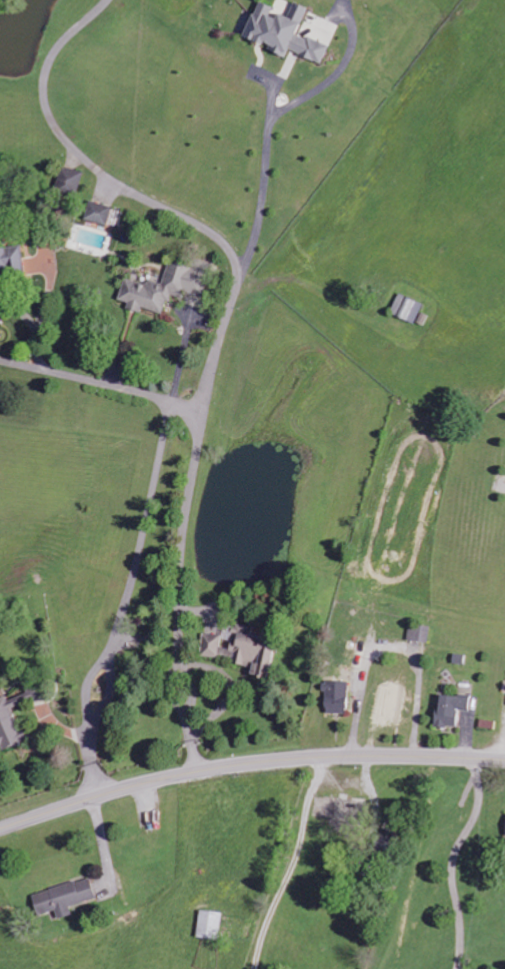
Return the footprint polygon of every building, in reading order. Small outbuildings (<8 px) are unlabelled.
[(298,34),(308,8),(294,2),(289,17),(278,13),(276,18),(270,16),(273,7),(257,1),(244,38),(288,54),(289,51),(324,63),(330,45),(298,34)] [(76,194),(83,173),(62,166),(55,187),(76,194)] [(108,225),(112,206),(89,201),(85,220),(108,225)] [(26,275),(21,245),(0,248),(0,278),(26,275)] [(164,284),(150,279),(148,285),(125,279),(119,300),(129,303),(127,309),(142,313),(143,308),(165,314),(171,295),(181,298),(183,291),(202,297),(212,263),(192,258),(189,267),(170,262),(164,284)] [(417,324),(425,304),(401,294),(393,314),(417,324)] [(205,633),(201,657),(254,664),(252,676),(270,678),(275,641),(253,637),(254,627),(235,624),(232,649),(222,648),(223,636),(205,633)] [(429,642),(429,626),(410,625),(409,641),(429,642)] [(348,682),(323,682),(323,691),(327,692),(326,714),(347,714),(348,682)] [(14,709),(34,701),(34,702),(45,698),(40,686),(26,691),(27,694),(8,701),(5,692),(0,693),(0,743),(3,751),(26,742),(14,709)] [(470,712),(471,697),(439,694),(437,727),(457,729),(459,711),(470,712)] [(33,895),(39,916),(57,911),(60,920),(74,916),(71,907),(98,899),(92,878),(33,895)] [(220,941),(224,914),(202,911),(197,938),(220,941)]
